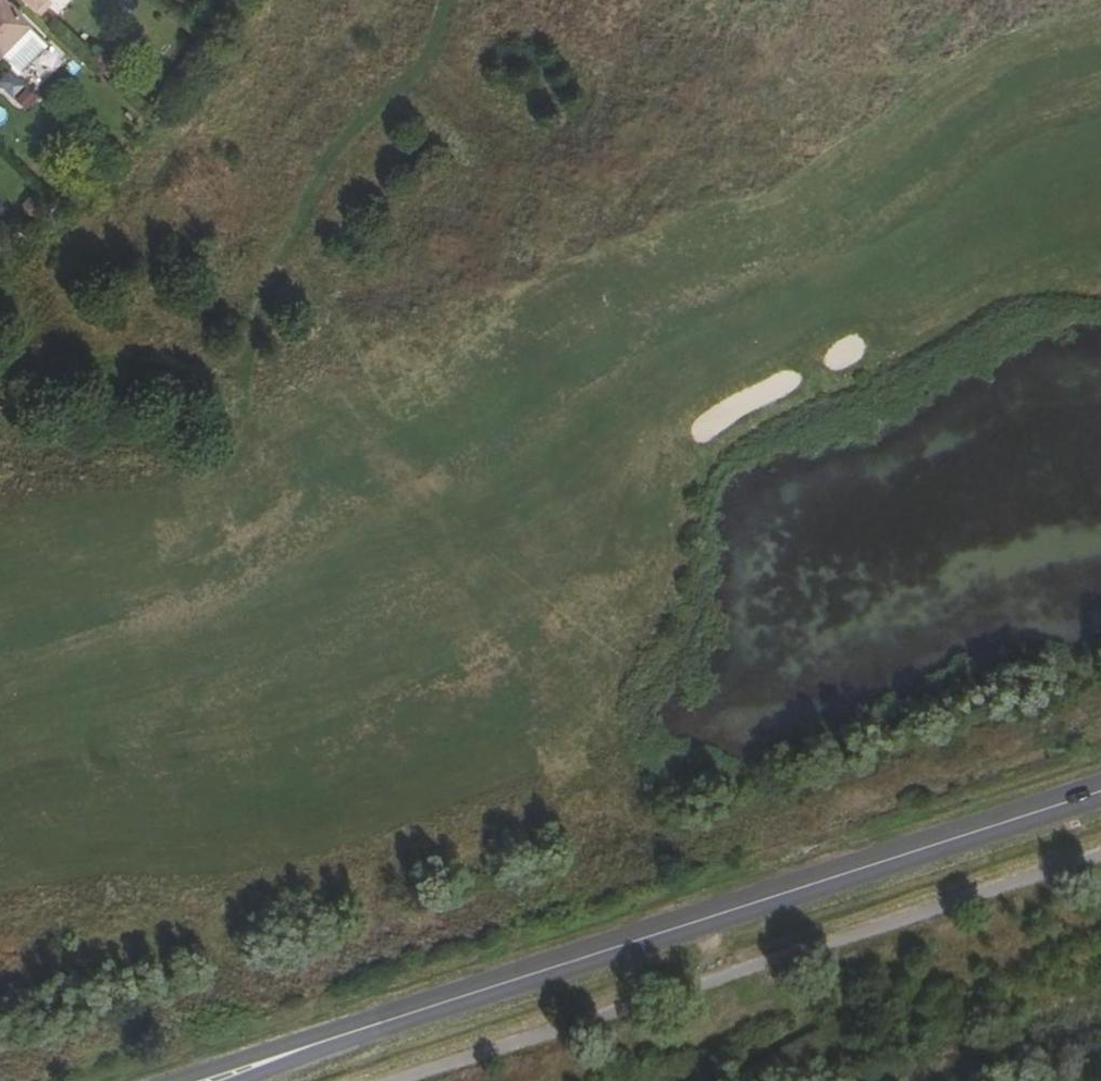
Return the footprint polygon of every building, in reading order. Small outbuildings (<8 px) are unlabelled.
[(19,76),(49,46),(4,0),(0,0),(0,58),(19,76)] [(42,16),(52,5),(48,0),(25,0),(42,16)]
